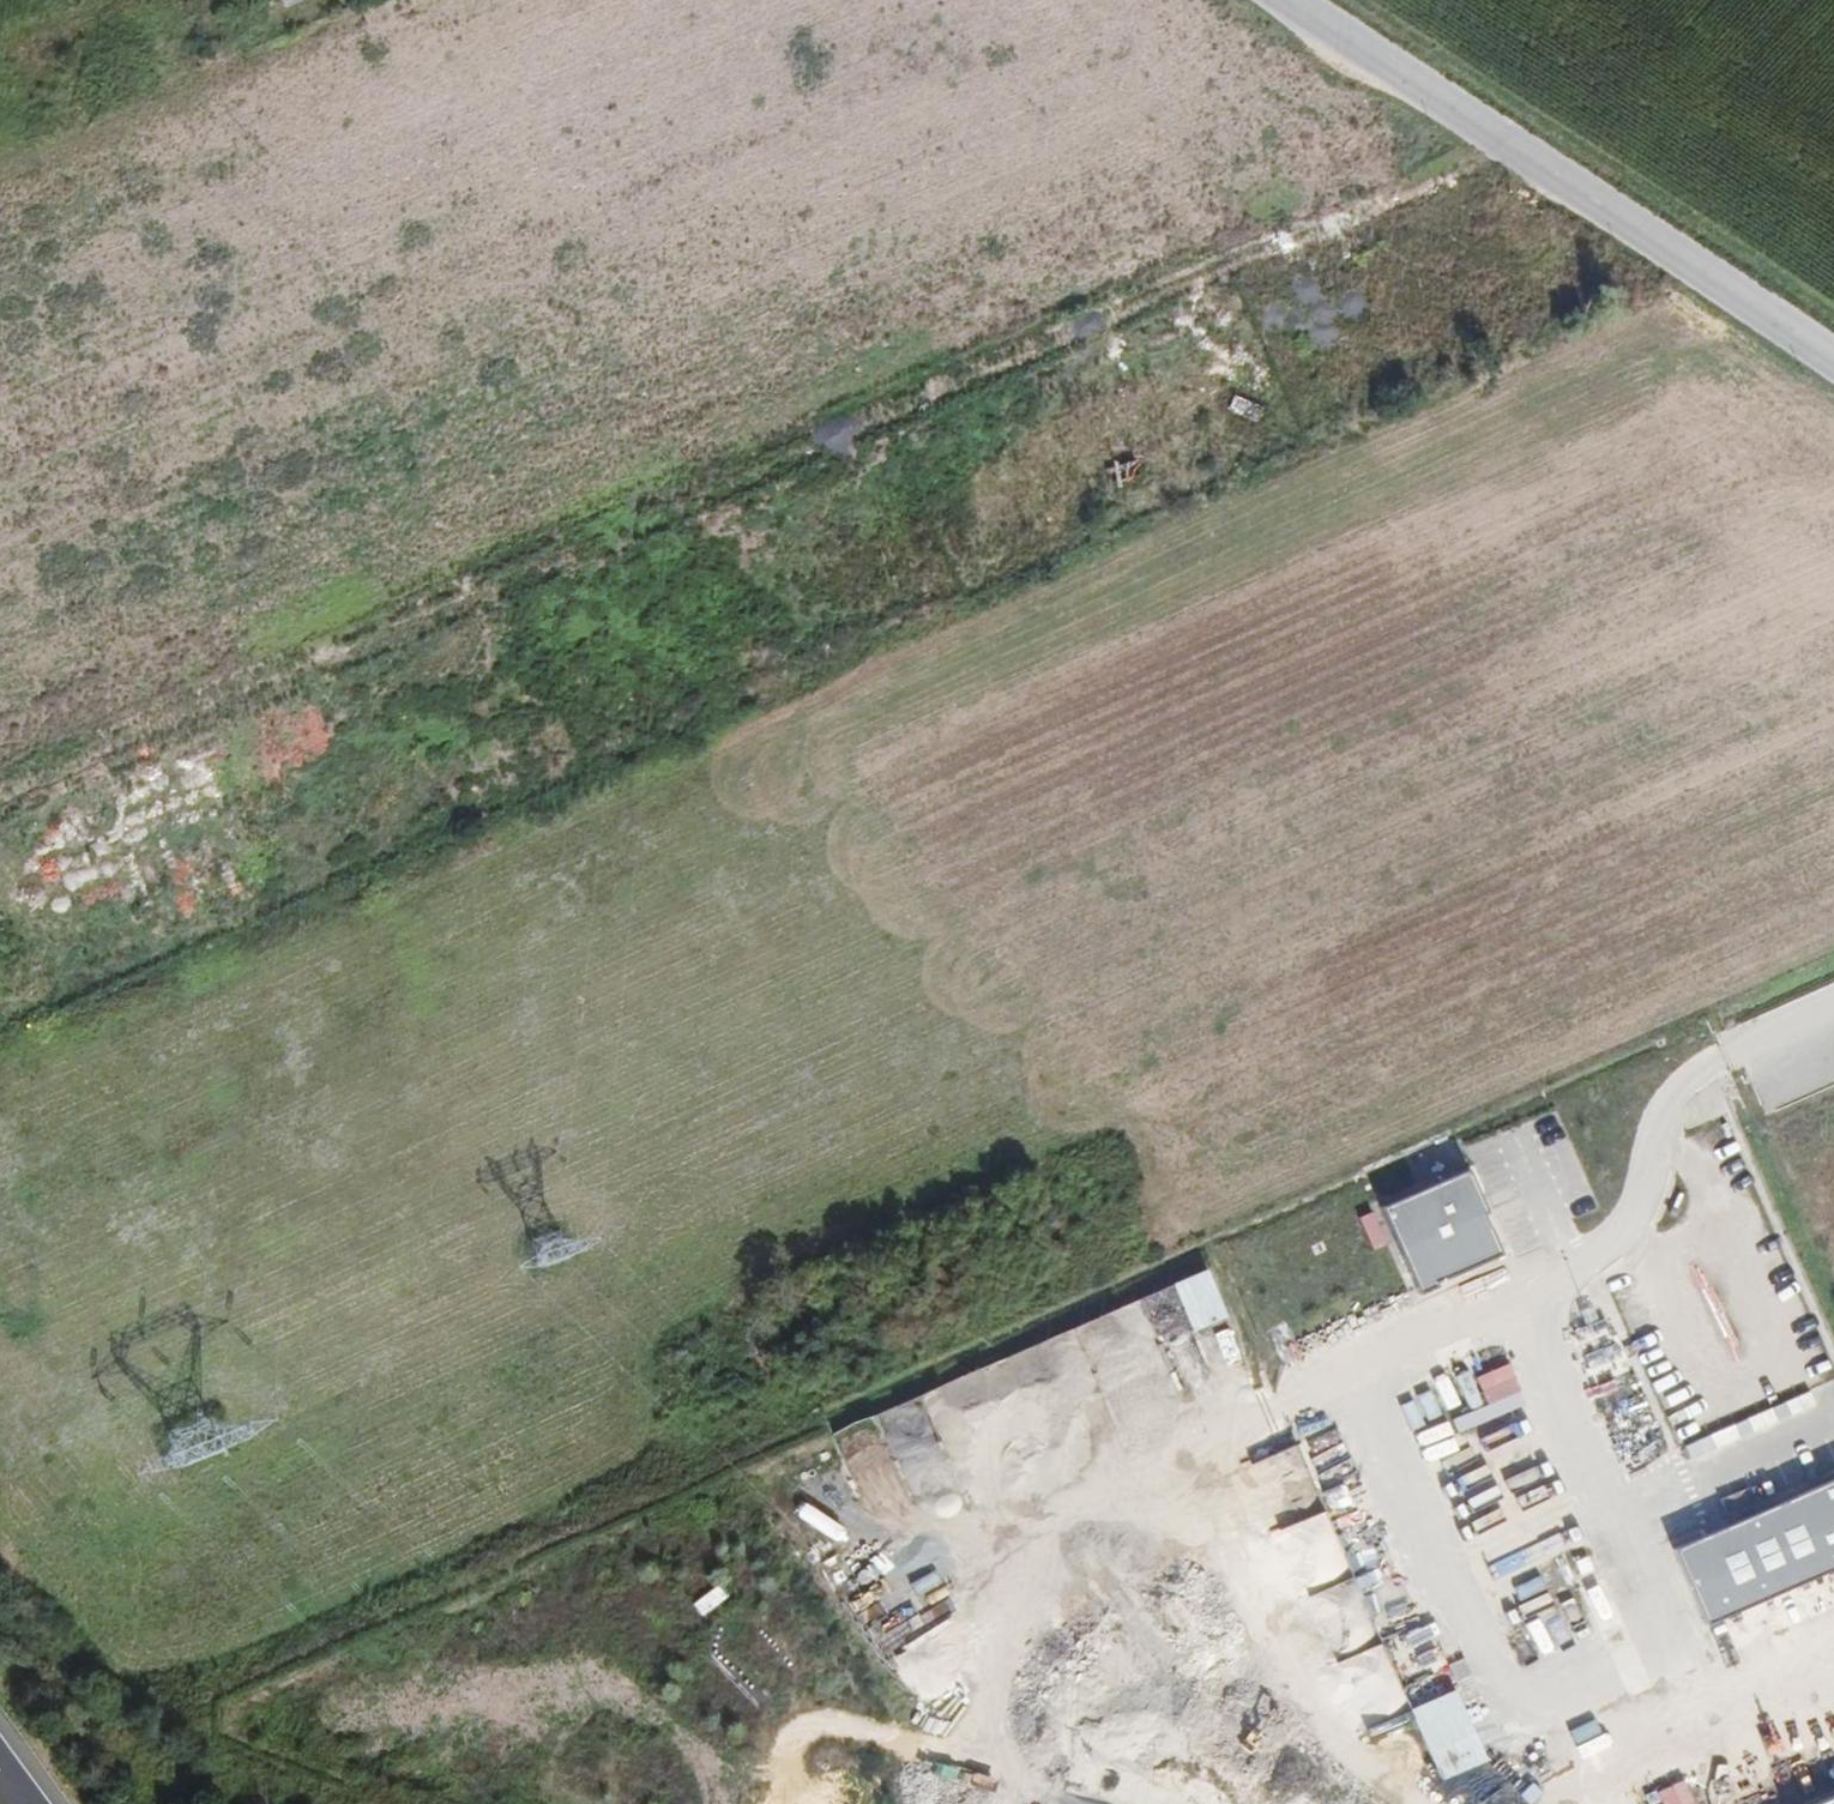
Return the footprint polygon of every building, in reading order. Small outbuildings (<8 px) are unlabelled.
[(1471,1171),(1384,1210),(1423,1297),(1441,1289),(1439,1285),(1509,1254),(1471,1171)] [(1193,1328),(1228,1314),(1209,1266),(1174,1280),(1193,1328)] [(905,1401),(834,1431),(858,1486),(886,1474),(881,1463),(898,1455),(885,1427),(896,1422),(901,1432),(915,1425),(905,1401)] [(1678,1550),(1718,1639),(1833,1588),(1833,1481),(1678,1550)] [(1513,1803),(1464,1692),(1408,1717),(1446,1803),(1512,1803),(1513,1803)]
